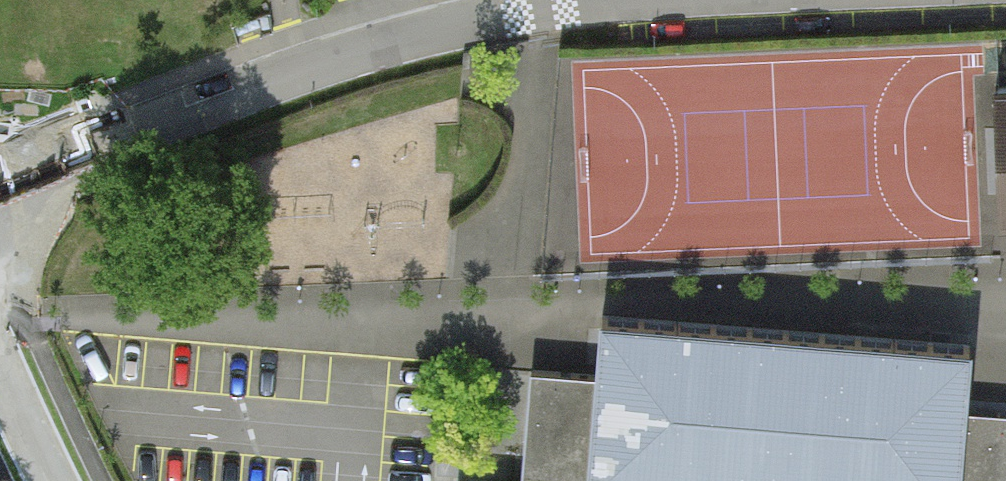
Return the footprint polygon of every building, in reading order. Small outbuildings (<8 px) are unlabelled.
[(986,90),(990,228),(1005,228),(1005,89),(986,90)] [(965,410),(969,344),(602,316),(598,377),(584,376),(533,369),(524,480),(1005,480),(1005,415),(965,410)]
